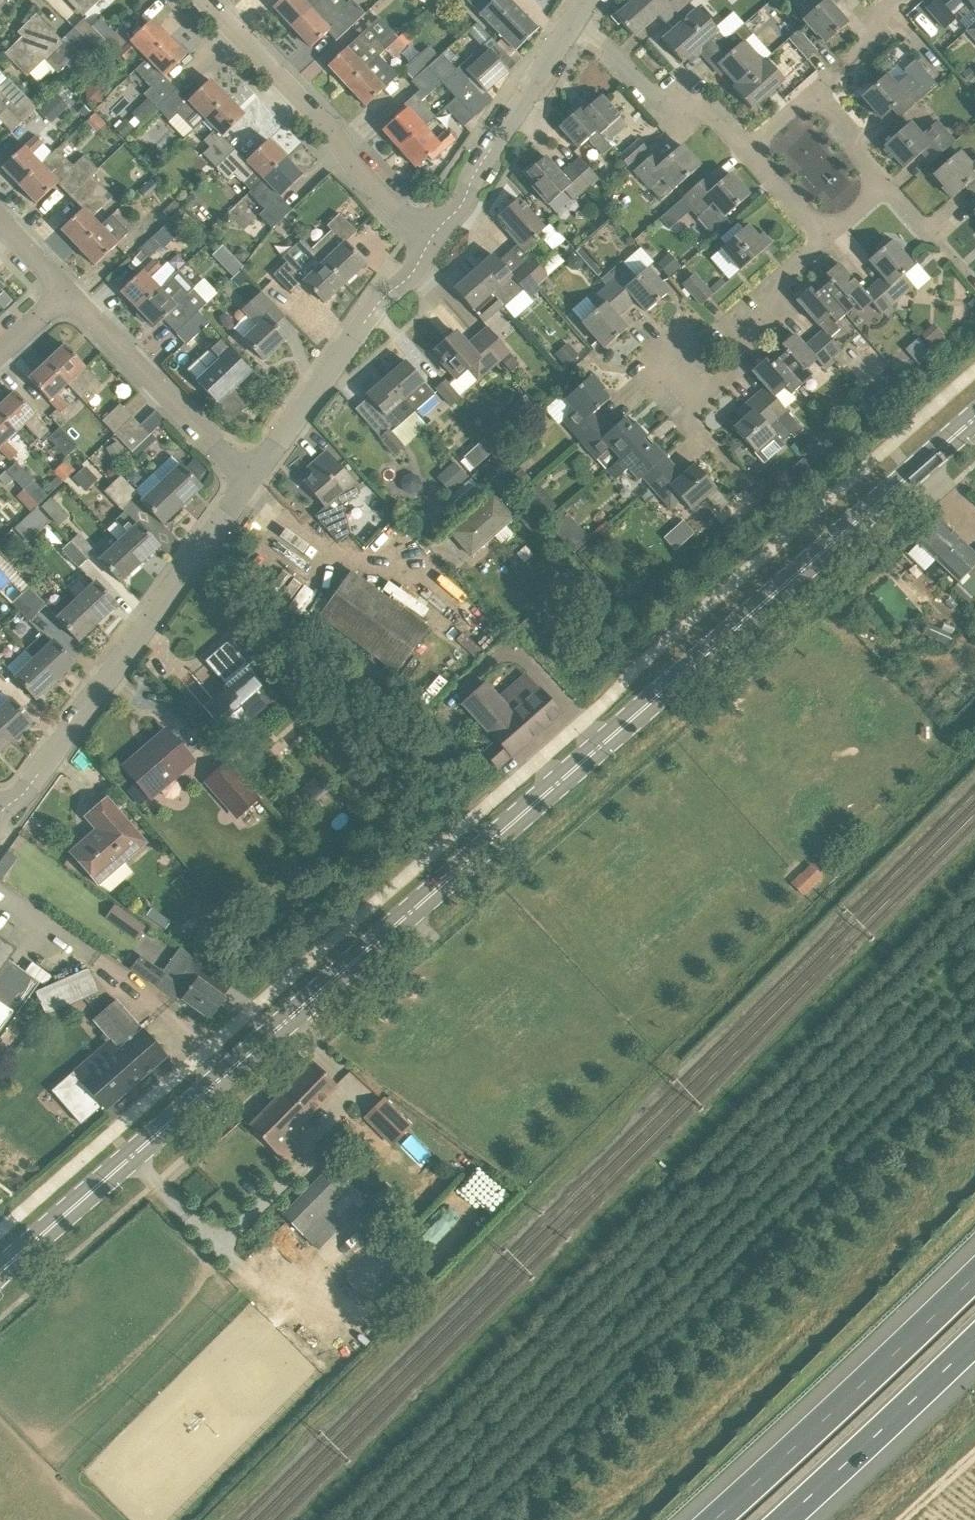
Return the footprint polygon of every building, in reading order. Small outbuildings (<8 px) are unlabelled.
[(99,0),(70,0),(84,14),(99,0)] [(293,28),(311,10),(322,0),(282,0),(274,7),(293,28)] [(347,3),(338,11),(329,0),(322,0),(311,10),(293,28),(311,48),(330,30),(337,39),(335,40),(336,41),(365,14),(353,0),(351,0),(347,3)] [(525,15),(510,0),(467,0),(481,14),(480,14),(516,51),(539,29),(525,15)] [(628,2),(630,6),(617,18),(633,36),(657,14),(667,25),(695,1),(695,0),(631,0),(628,2)] [(838,0),(810,0),(817,8),(804,19),(825,44),(843,28),(840,25),(845,20),(832,6),(838,0)] [(940,1),(939,0),(935,0),(926,7),(946,29),(956,20),(950,13),(965,1),(974,13),(974,0),(942,0),(940,1)] [(706,58),(727,40),(699,8),(663,40),(682,63),(698,49),(706,58)] [(61,42),(50,31),(37,16),(25,28),(29,32),(7,54),(29,76),(30,75),(39,83),(51,72),(54,74),(57,71),(59,74),(68,65),(75,73),(97,51),(75,29),(61,42)] [(398,38),(390,29),(380,18),(329,66),(347,85),(379,56),(386,49),(398,38)] [(75,29),(97,51),(115,33),(101,19),(93,27),(85,19),(75,29)] [(794,34),(789,19),(779,23),(785,38),(794,34)] [(146,59),(169,38),(152,20),(119,52),(127,61),(138,50),(146,59)] [(966,31),(974,41),(974,23),(966,31)] [(766,59),(765,59),(763,61),(745,41),(753,34),(745,24),(727,40),(706,58),(715,68),(719,65),(736,85),(733,88),(737,85),(738,86),(763,63),(762,62),(766,59)] [(818,50),(805,36),(799,30),(789,39),(807,60),(818,50)] [(407,31),(399,39),(406,47),(414,39),(407,31)] [(152,88),(145,95),(158,108),(177,90),(165,77),(172,70),(187,56),(169,38),(146,59),(154,68),(142,79),(152,88)] [(399,39),(398,38),(386,49),(395,59),(407,48),(406,47),(399,39)] [(443,83),(457,98),(475,117),(494,100),(486,92),(517,64),(504,49),(494,38),(443,83)] [(414,80),(429,68),(440,58),(430,47),(405,70),(414,80)] [(399,76),(391,67),(379,56),(347,85),(366,106),(399,76)] [(784,80),(771,65),(766,59),(762,62),(763,63),(738,86),(737,85),(733,88),(751,109),(784,80)] [(901,117),(917,104),(938,85),(916,60),(906,69),(905,74),(907,77),(896,87),(887,76),(863,97),(882,118),(894,108),(901,117)] [(436,118),(422,102),(443,83),(429,68),(414,80),(413,82),(420,91),(392,115),(396,119),(383,130),(400,149),(425,126),(426,127),(436,118)] [(963,74),(970,83),(974,79),(974,75),(969,69),(963,74)] [(12,133),(37,108),(8,78),(0,85),(0,120),(12,133)] [(211,80),(196,94),(189,102),(177,90),(158,108),(171,122),(178,114),(187,123),(194,131),(205,120),(228,99),(211,80)] [(87,88),(87,103),(102,102),(102,87),(87,88)] [(69,106),(57,94),(39,111),(51,123),(69,106)] [(607,142),(608,142),(627,125),(602,96),(590,106),(583,99),(575,106),(607,142)] [(475,117),(457,98),(447,108),(451,112),(464,127),(475,117)] [(223,137),(231,130),(245,116),(228,99),(205,120),(216,131),(205,141),(211,148),(204,155),(216,167),(235,150),(223,137)] [(612,147),(608,142),(607,142),(575,106),(568,113),(571,117),(560,127),(578,148),(589,139),(603,156),(612,147)] [(93,128),(102,119),(97,113),(87,122),(93,128)] [(136,117),(130,123),(127,119),(116,129),(125,138),(141,123),(136,117)] [(932,163),(956,141),(939,121),(923,135),(911,122),(884,146),(905,168),(923,153),(932,163)] [(436,139),(426,127),(425,126),(400,149),(416,168),(429,157),(432,160),(455,140),(446,130),(436,139)] [(19,186),(42,164),(33,155),(45,144),(36,136),(2,168),(19,186)] [(268,140),(246,162),(235,150),(216,167),(228,180),(235,173),(245,183),(256,172),(263,180),(286,158),(268,140)] [(628,165),(648,149),(640,140),(620,156),(628,165)] [(661,201),(700,167),(682,145),(661,164),(653,155),(634,172),(650,191),(652,190),(661,201)] [(154,164),(161,154),(151,148),(144,157),(154,164)] [(70,196),(98,169),(85,156),(74,167),(58,150),(42,164),(19,186),(36,204),(58,183),(70,196)] [(972,163),(961,151),(934,174),(944,186),(943,188),(952,199),(967,186),(974,196),(974,160),(972,163)] [(561,174),(559,172),(546,157),(527,173),(536,183),(532,187),(549,206),(565,192),(574,202),(589,188),(570,166),(561,174)] [(281,197),(288,189),(303,176),(286,158),(263,180),(271,188),(257,201),(266,210),(261,215),(274,229),(283,220),(293,210),(281,197)] [(570,166),(589,188),(599,180),(580,158),(570,166)] [(61,230),(79,248),(102,226),(93,217),(114,198),(93,176),(99,171),(98,169),(70,196),(83,209),(61,230)] [(683,198),(684,199),(698,217),(696,218),(708,231),(713,231),(728,219),(726,216),(750,195),(730,173),(717,185),(708,175),(683,198)] [(147,197),(158,187),(152,180),(141,190),(147,197)] [(200,204),(194,194),(185,199),(192,209),(200,204)] [(506,230),(518,245),(509,252),(539,286),(549,277),(527,252),(545,237),(542,233),(545,229),(518,199),(499,216),(508,227),(506,230)] [(180,206),(175,200),(163,211),(169,216),(180,206)] [(679,221),(670,210),(660,218),(670,229),(679,221)] [(312,250),(345,284),(365,264),(345,243),(357,232),(340,214),(328,226),(332,231),(312,250)] [(130,233),(128,231),(113,215),(102,226),(79,248),(96,266),(130,233)] [(161,247),(162,247),(163,249),(180,234),(170,223),(153,238),(161,247)] [(721,249),(727,256),(740,271),(771,244),(762,234),(758,238),(747,226),(721,249)] [(161,247),(153,238),(141,249),(150,258),(162,247),(161,247)] [(905,275),(913,267),(891,242),(870,260),(884,277),(874,286),(897,312),(893,307),(915,287),(905,275)] [(577,252),(599,276),(603,272),(581,248),(577,252)] [(240,250),(239,252),(235,255),(243,263),(250,255),(251,255),(246,251),(240,250)] [(345,284),(312,250),(293,269),(287,262),(274,275),(292,294),(304,282),(324,303),(345,284)] [(915,261),(918,264),(930,277),(938,270),(937,262),(927,251),(915,261)] [(542,289),(539,286),(509,252),(499,261),(494,255),(473,272),(504,308),(514,299),(504,287),(513,278),(531,299),(542,289)] [(671,254),(658,265),(669,278),(682,267),(671,254)] [(573,271),(579,272),(583,267),(583,261),(579,257),(574,256),(569,261),(568,266),(573,271)] [(234,257),(223,267),(233,277),(243,267),(234,257)] [(138,310),(161,288),(151,278),(163,267),(155,259),(121,292),(138,310)] [(669,293),(648,269),(637,278),(622,262),(601,280),(606,286),(627,309),(636,300),(647,312),(669,293)] [(865,294),(852,279),(839,264),(825,275),(831,281),(823,288),(847,314),(856,306),(861,312),(871,303),(883,316),(886,313),(890,318),(897,312),(874,286),(865,294)] [(485,325),(504,308),(473,272),(454,289),(485,325)] [(177,333),(199,312),(213,298),(202,287),(197,292),(178,273),(162,289),(161,288),(138,310),(139,311),(137,315),(143,322),(148,320),(155,328),(164,320),(177,333)] [(694,274),(684,284),(702,305),(713,295),(694,274)] [(721,279),(713,285),(710,288),(714,293),(717,290),(725,283),(721,279)] [(617,317),(627,309),(606,286),(592,299),(600,308),(583,323),(605,348),(627,329),(617,317)] [(836,324),(847,314),(823,288),(815,295),(810,289),(797,301),(823,330),(813,339),(835,363),(833,360),(843,351),(832,338),(841,330),(836,324)] [(0,296),(0,305),(4,309),(13,300),(4,291),(0,296)] [(285,317),(271,302),(262,292),(242,311),(257,326),(243,339),(263,360),(286,339),(275,326),(285,317)] [(210,324),(199,312),(177,333),(188,345),(202,331),(210,324)] [(933,349),(946,337),(934,324),(921,335),(933,349)] [(477,337),(500,363),(511,353),(488,327),(477,337)] [(477,337),(467,345),(456,333),(435,351),(441,359),(440,360),(458,381),(469,371),(478,382),(500,363),(477,337)] [(805,347),(805,346),(794,334),(781,346),(786,352),(778,360),(801,387),(813,376),(807,369),(817,360),(826,371),(835,363),(813,339),(805,347)] [(919,338),(905,349),(918,365),(932,354),(923,344),(919,338)] [(210,349),(220,360),(198,382),(209,393),(211,396),(208,399),(230,422),(246,406),(231,391),(242,381),(238,377),(247,368),(219,340),(210,349)] [(580,356),(569,343),(555,355),(566,368),(580,356)] [(96,397),(93,394),(103,385),(65,345),(47,363),(68,386),(69,385),(88,405),(96,397)] [(521,364),(512,354),(503,362),(512,372),(521,364)] [(801,387),(778,360),(771,366),(766,360),(752,371),(766,388),(757,396),(791,434),(795,438),(804,430),(786,410),(797,401),(792,395),(801,387)] [(435,395),(419,376),(406,361),(385,379),(415,413),(416,412),(435,395)] [(59,395),(68,386),(47,363),(29,379),(61,414),(70,406),(59,395)] [(580,442),(604,421),(596,411),(608,401),(601,393),(604,390),(592,376),(564,401),(574,413),(563,422),(580,442)] [(366,396),(396,429),(415,413),(385,379),(366,396)] [(436,389),(452,407),(462,398),(446,380),(436,389)] [(39,439),(49,430),(28,407),(14,393),(0,406),(0,415),(17,433),(26,425),(39,439)] [(875,406),(880,401),(875,395),(869,400),(875,406)] [(782,442),(791,434),(757,396),(739,412),(745,420),(735,429),(765,464),(786,446),(782,442)] [(872,409),(865,401),(852,412),(859,420),(872,409)] [(103,421),(115,434),(118,430),(133,417),(121,404),(103,421)] [(133,417),(118,430),(135,449),(166,420),(157,410),(141,425),(133,417)] [(17,433),(0,415),(0,449),(11,461),(19,454),(8,442),(17,433)] [(607,471),(646,437),(635,424),(631,427),(624,419),(612,430),(604,421),(580,442),(597,461),(598,460),(607,471)] [(842,437),(834,426),(819,438),(828,448),(842,437)] [(53,435),(49,439),(67,458),(79,447),(61,427),(53,435)] [(390,429),(380,438),(396,456),(406,447),(393,432),(390,429)] [(651,487),(674,466),(658,448),(657,449),(653,445),(649,448),(643,441),(647,438),(646,437),(607,471),(616,481),(629,470),(639,482),(643,478),(651,487)] [(474,449),(484,460),(493,451),(484,440),(474,449)] [(119,442),(107,449),(113,460),(125,453),(119,442)] [(360,490),(340,467),(327,452),(309,468),(315,474),(305,483),(333,515),(360,490)] [(153,474),(183,506),(202,488),(172,456),(153,474)] [(799,475),(811,466),(804,458),(793,468),(799,475)] [(200,478),(206,473),(208,471),(196,459),(186,469),(197,481),(198,480),(199,479),(200,478)] [(67,461),(55,472),(64,482),(76,471),(67,461)] [(451,494),(469,478),(455,462),(437,478),(451,494)] [(48,497),(18,463),(8,472),(35,501),(37,504),(39,506),(48,497)] [(706,497),(720,511),(729,503),(696,465),(683,477),(674,466),(651,487),(641,496),(647,503),(658,494),(671,510),(682,500),(692,510),(706,497)] [(82,488),(95,476),(87,467),(74,479),(82,488)] [(485,475),(491,482),(501,473),(495,467),(485,475)] [(523,470),(511,480),(520,491),(532,481),(523,470)] [(7,486),(14,480),(6,471),(0,476),(0,479),(7,486)] [(164,525),(183,506),(153,474),(136,490),(122,475),(113,484),(130,502),(139,494),(144,499),(142,501),(164,525)] [(471,479),(446,501),(456,512),(481,490),(471,479)] [(122,510),(130,502),(113,484),(104,492),(122,510)] [(558,507),(540,485),(527,495),(546,517),(558,507)] [(450,532),(471,557),(516,518),(494,494),(450,532)] [(43,507),(60,526),(71,516),(53,497),(43,507)] [(160,547),(138,523),(137,524),(126,512),(117,521),(127,533),(119,541),(141,565),(160,547)] [(39,532),(26,518),(14,529),(28,543),(39,532)] [(939,520),(916,540),(930,555),(974,599),(974,554),(939,520)] [(581,529),(565,543),(574,554),(590,539),(581,529)] [(72,542),(88,560),(97,552),(80,534),(72,542)] [(121,583),(141,565),(119,541),(119,542),(99,560),(121,583)] [(80,568),(88,560),(72,542),(63,550),(80,568)] [(38,614),(46,606),(0,557),(0,571),(3,574),(11,582),(23,595),(21,596),(36,612),(38,614)] [(397,672),(429,629),(351,572),(319,616),(397,672)] [(271,596),(295,618),(313,598),(289,576),(271,596)] [(118,605),(104,591),(96,582),(77,600),(99,623),(118,605)] [(77,600),(71,593),(51,612),(79,642),(99,623),(77,600)] [(38,614),(36,612),(21,596),(17,601),(13,604),(30,622),(38,614)] [(954,636),(953,635),(941,630),(926,622),(921,633),(949,646),(954,636)] [(75,664),(53,640),(52,642),(44,634),(26,650),(56,682),(75,664)] [(251,665),(242,655),(229,640),(204,661),(229,689),(206,709),(219,724),(242,705),(254,719),(264,711),(266,714),(281,702),(264,683),(261,686),(247,670),(251,665)] [(37,700),(56,682),(26,650),(7,668),(37,700)] [(496,743),(485,752),(499,768),(512,756),(513,757),(561,714),(525,673),(499,695),(487,683),(462,704),(496,743)] [(20,708),(6,693),(0,699),(0,725),(14,740),(33,722),(20,708)] [(14,740),(0,725),(0,753),(14,740)] [(152,800),(196,763),(167,730),(124,768),(137,783),(149,798),(152,800)] [(261,800),(228,762),(205,782),(237,820),(261,800)] [(328,792),(317,778),(316,777),(298,792),(311,807),(328,792)] [(139,807),(149,798),(137,783),(126,792),(139,807)] [(70,852),(83,867),(100,886),(100,885),(110,893),(133,873),(125,864),(148,844),(108,798),(85,818),(96,830),(70,852)] [(824,876),(810,863),(791,884),(804,897),(824,876)] [(215,921),(219,905),(207,902),(203,918),(215,921)] [(164,930),(170,922),(151,908),(146,916),(164,930)] [(127,913),(117,927),(136,941),(146,927),(127,913)] [(40,983),(8,959),(15,950),(0,939),(0,1039),(40,983)] [(54,952),(41,963),(59,982),(71,970),(54,952)] [(226,998),(187,970),(178,982),(141,955),(131,969),(179,1004),(182,1000),(210,1020),(226,998)] [(47,1016),(100,992),(89,968),(37,992),(47,1016)] [(120,1051),(83,1084),(106,1109),(166,1056),(145,1032),(135,1021),(118,1000),(94,1021),(120,1051)] [(339,1089),(327,1078),(313,1064),(251,1126),(290,1164),(303,1151),(290,1138),(339,1089)] [(414,1127),(385,1098),(364,1118),(392,1148),(414,1127)] [(303,1236),(354,1185),(334,1165),(283,1216),(303,1236)]
